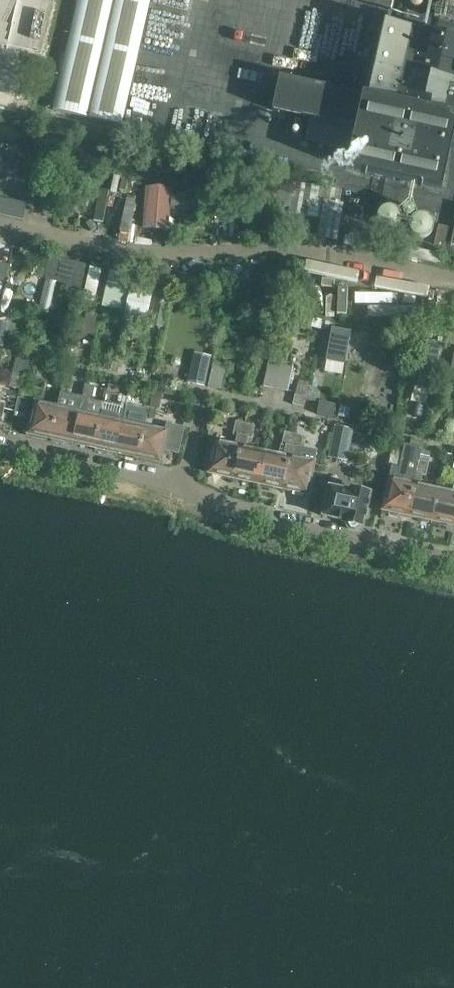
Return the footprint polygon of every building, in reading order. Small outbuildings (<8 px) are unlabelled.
[(53,110),(121,126),(150,0),(78,0),(53,110)] [(418,7),(420,6),(421,3),(421,1),(421,0),(409,0),(409,3),(410,5),(411,7),(413,8),(416,8),(418,7)] [(350,151),(346,169),(442,190),(453,134),(453,38),(383,23),(368,96),(279,77),(271,110),(310,119),(305,141),(350,151)] [(25,180),(36,183),(41,161),(30,159),(25,180)] [(219,200),(170,197),(169,214),(218,216),(219,200)] [(373,230),(433,243),(439,215),(379,202),(373,230)] [(328,205),(323,227),(334,229),(339,207),(328,205)] [(51,257),(48,282),(103,289),(106,263),(51,257)] [(129,275),(119,273),(113,303),(122,305),(129,275)] [(153,281),(141,278),(135,303),(148,305),(153,281)] [(158,287),(150,324),(163,327),(172,290),(158,287)] [(346,372),(353,328),(334,325),(327,369),(346,372)] [(441,344),(427,341),(417,386),(431,389),(441,344)] [(453,375),(453,351),(444,349),(440,366),(451,369),(450,374),(453,375)] [(211,357),(194,353),(188,383),(204,386),(211,357)] [(23,375),(26,362),(17,360),(13,372),(23,375)] [(23,375),(32,377),(35,365),(26,362),(23,375)] [(263,386),(274,389),(279,364),(268,362),(263,386)] [(226,366),(213,363),(208,387),(220,390),(226,366)] [(279,364),(274,389),(288,392),(293,368),(279,364)] [(295,394),(295,395),(293,405),(302,407),(308,383),(298,381),(295,394)] [(82,398),(85,386),(76,384),(73,396),(82,398)] [(72,442),(94,447),(104,403),(92,400),(94,388),(85,386),(82,398),(87,399),(86,403),(81,402),(72,442)] [(117,406),(126,408),(129,396),(120,394),(117,406)] [(129,396),(126,408),(135,410),(138,398),(129,396)] [(46,437),(50,438),(57,407),(18,399),(15,412),(27,414),(26,419),(31,421),(28,436),(46,439),(46,437)] [(50,438),(72,442),(81,402),(76,401),(74,411),(57,407),(50,438)] [(104,403),(94,447),(98,448),(97,451),(107,453),(107,450),(116,452),(125,411),(120,410),(121,407),(104,403)] [(116,452),(138,457),(145,427),(128,423),(130,413),(125,411),(116,452)] [(209,472),(233,478),(245,424),(236,423),(234,435),(238,436),(236,445),(215,441),(209,472)] [(145,427),(138,457),(142,458),(142,461),(159,464),(163,450),(178,453),(184,428),(167,424),(166,431),(145,427)] [(233,478),(258,483),(265,451),(245,447),(247,438),(251,438),(254,426),(245,424),(233,478)] [(329,457),(347,460),(352,430),(334,426),(329,457)] [(258,483),(283,488),(294,435),(285,433),(283,445),(287,446),(285,456),(265,451),(258,483)] [(294,435),(283,488),(307,494),(314,462),(294,458),(296,448),(300,449),(303,437),(294,435)] [(383,510),(407,515),(419,462),(422,448),(410,445),(406,461),(418,464),(416,472),(392,467),(383,510)] [(407,515),(432,520),(439,489),(419,484),(421,475),(425,476),(428,464),(419,462),(407,515)] [(332,478),(330,488),(329,487),(323,516),(344,521),(344,522),(347,522),(346,525),(349,530),(355,531),(359,527),(360,525),(363,526),(370,495),(350,491),(350,492),(341,490),(342,483),(339,480),(332,478)] [(453,525),(453,492),(439,489),(432,520),(453,525)]
